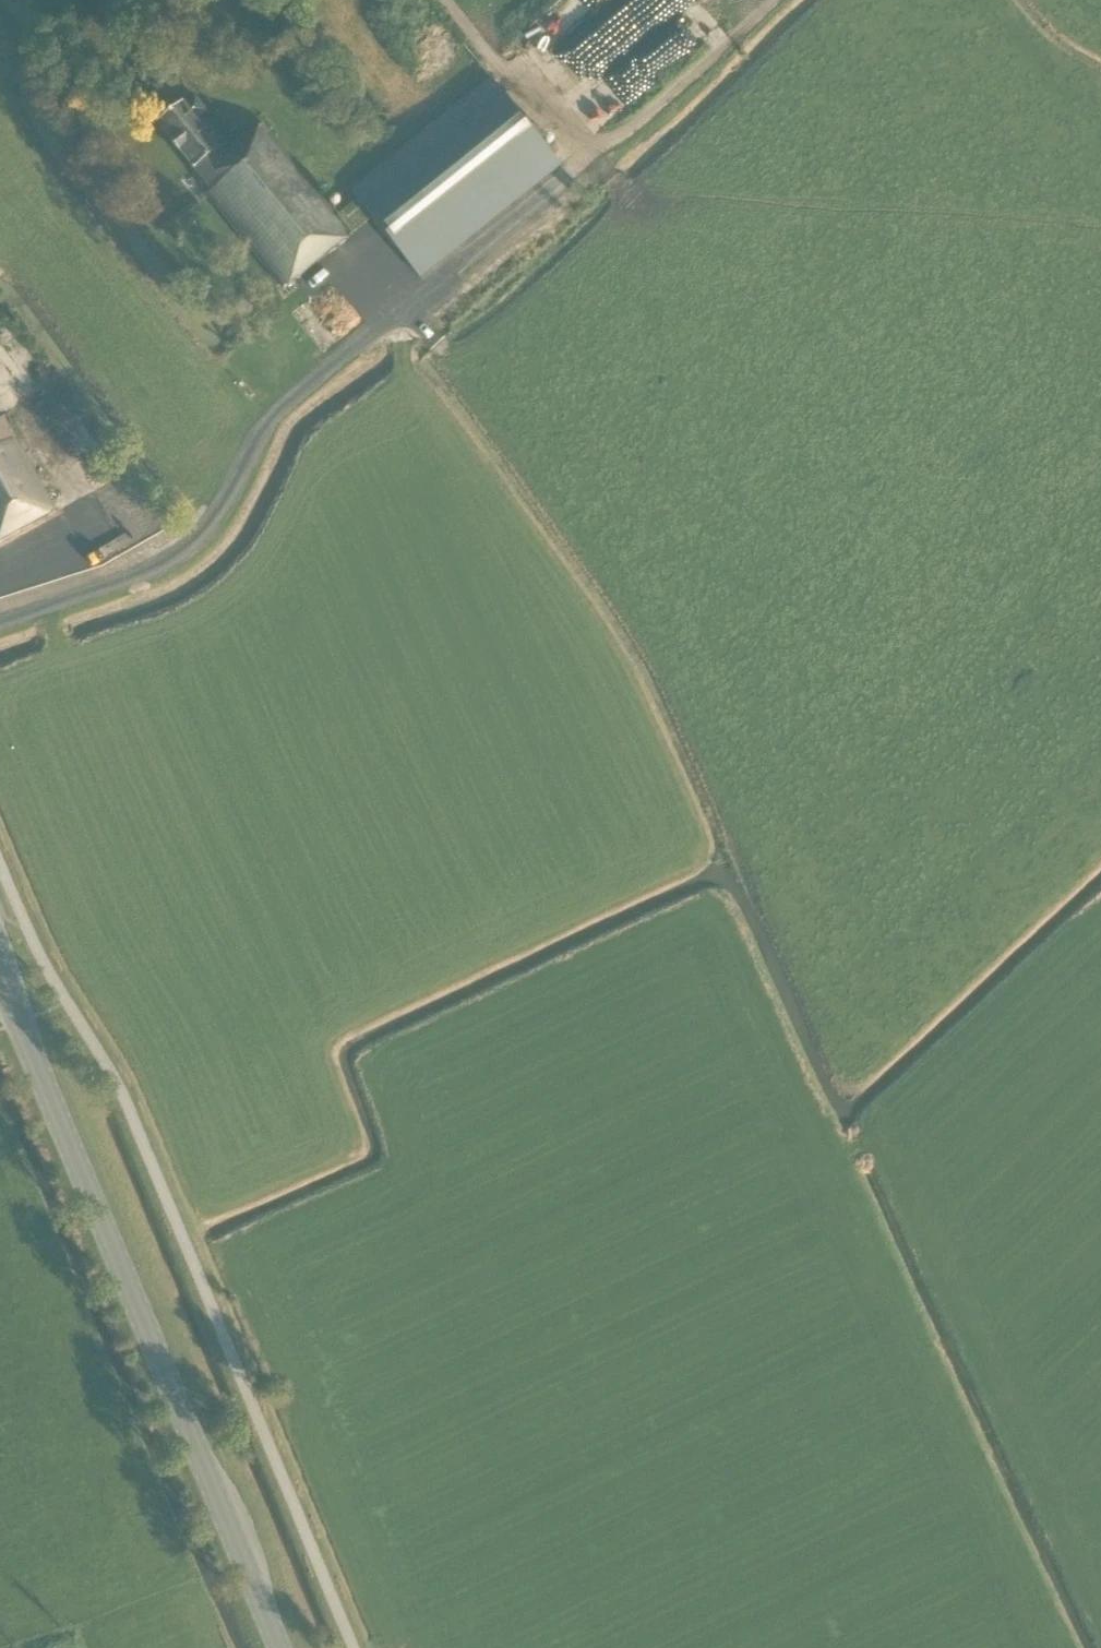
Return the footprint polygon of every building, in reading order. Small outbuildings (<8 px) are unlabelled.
[(207,111),(197,97),(186,106),(184,103),(158,122),(213,192),(210,194),(286,290),(353,237),(351,236),(373,218),(421,278),(561,166),(492,78),(351,190),(358,199),(337,216),(264,123),(224,154),(197,119),(207,111)] [(58,512),(4,414),(0,416),(0,543),(58,512)]
